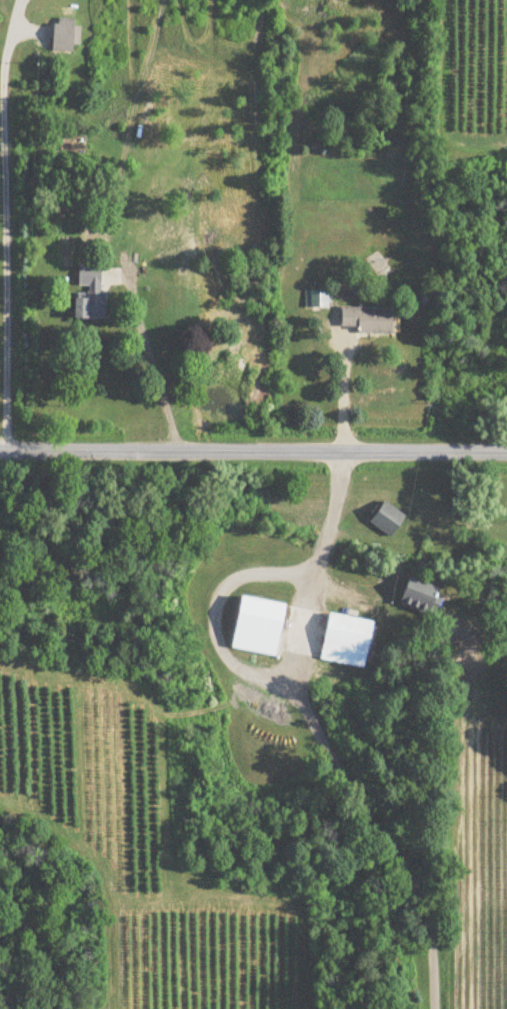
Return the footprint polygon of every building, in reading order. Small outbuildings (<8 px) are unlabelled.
[(81,27),(74,27),(75,19),(54,19),(53,52),(75,53),(75,46),(81,46),(81,27)] [(156,94),(150,92),(141,121),(148,123),(156,94)] [(103,319),(104,267),(79,266),(78,286),(88,286),(88,299),(74,299),(73,319),(103,319)] [(392,336),(393,309),(341,309),(341,328),(358,328),(358,335),(392,336)] [(231,648),(276,655),(284,603),(239,596),(231,648)] [(321,660),(365,667),(372,620),(328,613),(321,660)]
